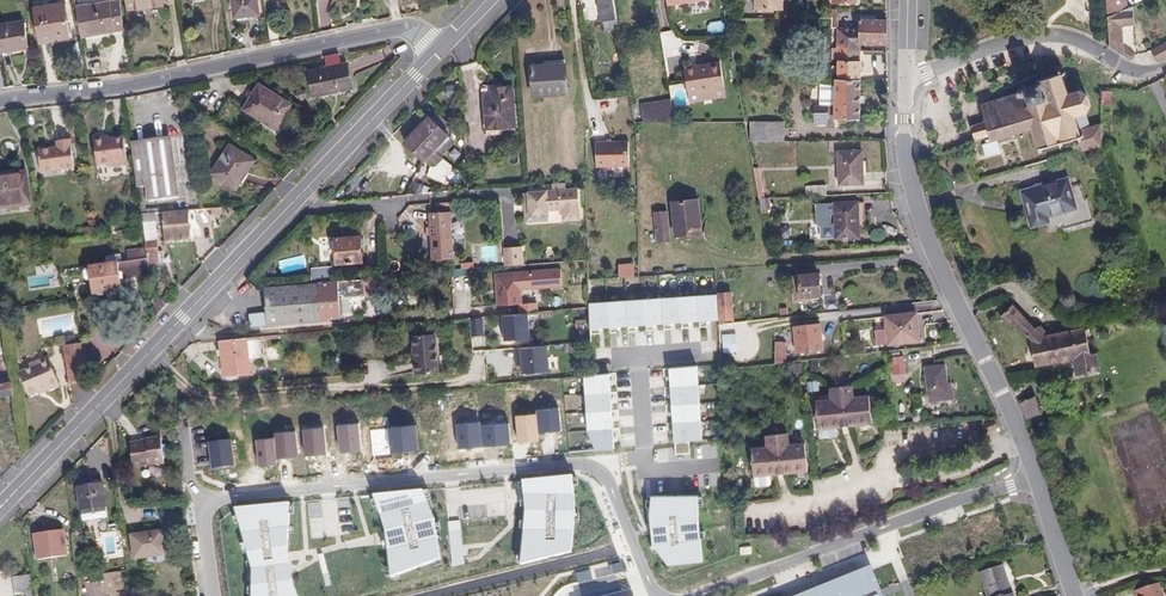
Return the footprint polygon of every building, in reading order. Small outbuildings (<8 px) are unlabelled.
[(76,6),(81,37),(125,30),(121,0),(88,6),(88,4),(76,6)] [(162,0),(127,0),(129,10),(163,5),(162,0)] [(257,0),(232,0),(234,18),(259,14),(257,0)] [(614,0),(599,0),(602,21),(604,21),(605,30),(619,28),(614,0)] [(708,6),(708,0),(702,0),(690,2),(691,8),(708,6)] [(755,9),(783,9),(783,0),(755,0),(755,9)] [(1127,0),(1107,0),(1108,17),(1121,12),(1127,9),(1127,0)] [(53,41),(52,38),(69,35),(64,2),(33,7),(39,43),(53,41)] [(1122,25),(1135,24),(1134,6),(1127,9),(1121,12),(1108,17),(1110,47),(1124,54),(1123,47),(1122,25)] [(725,18),(736,18),(736,10),(724,10),(725,18)] [(725,18),(728,31),(740,30),(739,18),(736,18),(725,18)] [(859,30),(838,29),(838,50),(861,50),(861,44),(887,44),(887,19),(859,19),(859,30)] [(0,25),(0,53),(28,47),(24,21),(0,25)] [(1154,50),(1160,61),(1165,59),(1165,44),(1154,50)] [(1131,58),(1134,53),(1123,47),(1124,54),(1131,58)] [(861,50),(838,50),(837,78),(860,78),(861,50)] [(333,92),(332,87),(351,83),(347,63),(308,71),(314,96),(333,92)] [(723,88),(718,63),(682,70),(687,95),(723,88)] [(568,93),(565,64),(531,66),(533,95),(568,93)] [(1017,91),(976,104),(985,142),(1025,130),(1032,152),(1077,138),(1073,118),(1081,116),(1086,107),(1082,93),(1075,90),(1063,93),(1057,72),(1015,85),(1017,91)] [(835,118),(860,118),(860,78),(837,78),(836,78),(835,118)] [(333,92),(352,88),(351,83),(332,87),(333,92)] [(276,129),(291,104),(260,84),(244,109),(276,129)] [(516,127),(513,85),(484,87),(487,129),(516,127)] [(820,102),(834,102),(834,85),(820,85),(820,102)] [(203,95),(202,88),(190,90),(192,98),(203,95)] [(1113,104),(1113,89),(1102,89),(1102,104),(1113,104)] [(671,99),(641,104),(644,122),(675,122),(671,99)] [(828,122),(828,105),(815,105),(815,123),(828,122)] [(448,135),(453,129),(435,112),(429,118),(428,117),(404,142),(434,170),(445,158),(442,155),(454,141),(448,135)] [(751,122),(750,140),(784,140),(784,122),(751,122)] [(109,139),(105,139),(104,136),(94,137),(98,165),(107,164),(107,167),(127,165),(123,137),(109,139)] [(132,142),(138,188),(143,187),(146,187),(148,201),(179,197),(170,137),(132,142)] [(57,142),(58,148),(38,150),(41,172),(74,168),(71,140),(57,142)] [(629,166),(628,141),(596,142),(597,166),(629,166)] [(236,188),(254,160),(230,144),(212,173),(236,188)] [(863,183),(862,149),(838,150),(840,183),(863,183)] [(756,182),(762,182),(760,167),(753,167),(756,182)] [(27,172),(0,175),(0,209),(31,204),(27,172)] [(1077,208),(1071,187),(1068,177),(1022,190),(1032,227),(1050,222),(1049,216),(1077,208)] [(759,198),(765,197),(762,182),(756,182),(759,198)] [(805,186),(805,196),(826,195),(826,185),(805,186)] [(168,212),(167,208),(146,209),(143,187),(138,188),(141,209),(142,214),(168,212)] [(581,218),(578,189),(530,193),(532,218),(550,216),(550,210),(564,209),(565,220),(581,218)] [(550,216),(532,218),(530,193),(526,194),(528,223),(551,221),(550,216)] [(761,210),(771,208),(769,197),(765,197),(759,198),(761,210)] [(702,233),(698,198),(671,201),(675,235),(702,233)] [(834,201),(835,238),(856,238),(855,223),(860,223),(859,200),(834,201)] [(164,241),(190,239),(188,210),(168,212),(142,214),(143,226),(146,248),(149,264),(164,263),(163,251),(158,252),(156,223),(163,223),(164,241)] [(463,258),(459,211),(437,213),(438,227),(435,227),(436,235),(439,235),(441,260),(463,258)] [(670,240),(667,211),(654,212),(657,241),(670,240)] [(362,262),(361,236),(335,238),(336,264),(362,262)] [(528,264),(527,246),(509,247),(510,265),(528,264)] [(122,290),(121,278),(150,274),(149,264),(146,248),(127,250),(128,262),(122,262),(121,255),(114,256),(114,263),(89,266),(90,268),(86,269),(83,272),(84,278),(87,281),(91,281),(93,294),(122,290)] [(312,277),(332,277),(332,267),(312,268),(312,277)] [(563,286),(561,269),(496,274),(497,289),(500,289),(500,293),(497,293),(498,305),(522,303),(521,289),(542,287),(541,283),(550,283),(550,287),(563,286)] [(821,295),(819,272),(792,275),(794,301),(812,300),(811,295),(821,295)] [(341,297),(387,293),(386,276),(265,287),(267,312),(249,314),(250,326),(329,319),(329,317),(342,316),(341,297)] [(731,293),(717,293),(718,320),(733,319),(731,293)] [(712,296),(593,303),(593,330),(714,322),(712,296)] [(162,300),(161,299),(153,304),(155,318),(170,303),(167,297),(162,300)] [(916,305),(885,308),(886,315),(917,312),(916,305)] [(1036,366),(1070,360),(1064,332),(1045,335),(1043,326),(1039,326),(1035,329),(1014,305),(1002,315),(1031,338),(1036,366)] [(886,315),(885,315),(886,327),(888,343),(920,340),(917,312),(886,315)] [(527,313),(499,316),(500,326),(503,326),(504,331),(505,340),(530,338),(527,313)] [(482,317),(470,318),(471,336),(483,335),(482,317)] [(584,331),(584,319),(576,319),(576,332),(584,331)] [(786,340),(784,340),(784,319),(775,320),(775,363),(786,361),(786,340)] [(820,345),(818,323),(798,325),(801,348),(820,345)] [(888,343),(886,327),(880,327),(882,344),(888,343)] [(1070,360),(1074,359),(1092,356),(1091,354),(1088,340),(1086,328),(1064,332),(1070,360)] [(436,338),(435,334),(412,335),(416,374),(439,372),(436,338)] [(248,339),(248,337),(220,340),(223,377),(251,374),(250,359),(264,358),(262,338),(248,339)] [(70,380),(90,377),(84,343),(64,347),(70,380)] [(547,345),(514,349),(515,359),(521,358),(522,365),(523,373),(549,371),(547,345)] [(838,355),(837,348),(829,349),(830,356),(838,355)] [(1092,356),(1074,359),(1077,373),(1101,369),(1098,353),(1091,354),(1092,356)] [(905,372),(903,355),(891,356),(893,373),(905,372)] [(0,357),(0,378),(11,376),(8,356),(0,357)] [(38,391),(43,389),(44,392),(60,385),(48,357),(27,366),(28,368),(19,372),(29,395),(38,391)] [(802,370),(801,361),(792,362),(793,371),(802,370)] [(952,389),(948,390),(947,382),(945,364),(925,366),(929,401),(954,398),(953,389),(952,389)] [(691,367),(664,369),(666,388),(665,406),(669,424),(668,444),(697,441),(697,422),(693,404),(693,385),(691,367)] [(615,375),(590,377),(589,396),(592,414),(592,431),(602,453),(622,450),(618,430),(619,412),(616,395),(615,375)] [(5,403),(15,402),(12,384),(0,385),(0,398),(4,397),(5,403)] [(830,387),(831,399),(815,401),(818,428),(872,422),(869,395),(853,397),(852,385),(830,387)] [(1026,418),(1027,419),(1031,428),(1045,423),(1040,413),(1042,412),(1036,397),(1020,403),(1026,418)] [(559,408),(539,409),(541,435),(562,433),(559,408)] [(519,442),(540,440),(537,413),(516,415),(519,442)] [(997,428),(994,419),(985,423),(988,431),(997,428)] [(459,448),(483,446),(481,426),(481,422),(456,424),(459,448)] [(359,423),(339,425),(341,451),(362,449),(359,423)] [(509,423),(481,426),(483,446),(511,443),(509,423)] [(417,425),(396,427),(398,452),(419,450),(417,425)] [(324,427),(303,429),(306,454),(327,452),(324,427)] [(388,429),(367,431),(369,456),(390,454),(388,429)] [(296,431),(275,433),(277,458),(298,456),(296,431)] [(766,434),(767,446),(750,448),(754,476),(808,470),(805,442),(789,444),(788,432),(766,434)] [(146,438),(146,441),(130,443),(133,467),(164,462),(160,436),(146,438)] [(274,438),(253,440),(255,465),(276,463),(274,438)] [(230,440),(210,442),(212,467),(233,466),(230,440)] [(575,512),(573,476),(522,481),(525,512),(522,561),(570,549),(575,512)] [(110,528),(109,518),(103,484),(77,487),(82,521),(84,532),(110,528)] [(435,518),(423,490),(372,495),(384,530),(390,578),(438,560),(435,518)] [(692,497),(645,497),(643,517),(646,547),(660,569),(696,564),(692,497)] [(235,508),(253,569),(253,595),(296,595),(286,566),(289,503),(235,508)] [(462,563),(459,520),(447,521),(450,564),(462,563)] [(67,555),(64,531),(34,535),(37,559),(67,555)] [(166,554),(163,531),(131,535),(134,558),(166,554)] [(570,549),(522,561),(522,566),(570,554),(570,549)] [(325,553),(319,554),(325,587),(331,586),(325,553)] [(624,572),(621,563),(609,566),(611,575),(624,572)] [(1003,564),(981,571),(990,595),(1013,595),(1003,564)] [(593,579),(591,570),(576,574),(578,583),(593,579)] [(872,570),(824,590),(826,595),(834,595),(874,575),(872,570)] [(13,577),(16,595),(34,593),(32,575),(13,577)] [(871,595),(880,591),(874,575),(834,595),(871,595)] [(1138,595),(1163,595),(1159,583),(1136,590),(1138,595)]
